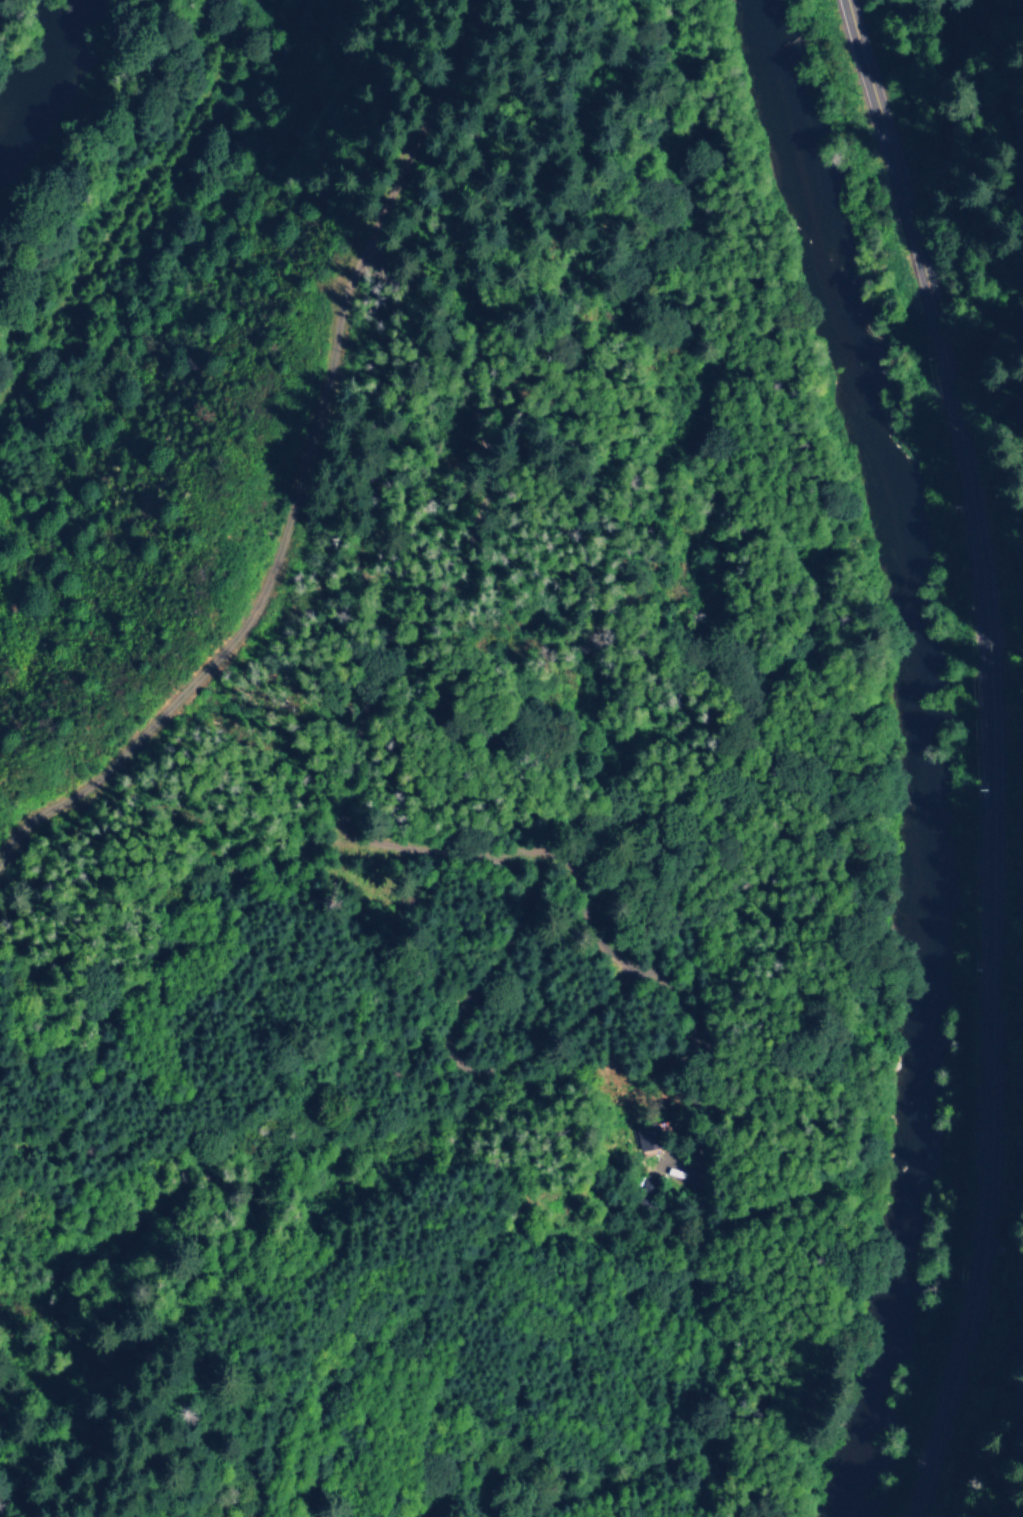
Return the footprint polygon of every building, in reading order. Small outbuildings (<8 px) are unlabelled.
[(635,1151),(649,1149),(645,1123),(632,1125),(635,1151)]
